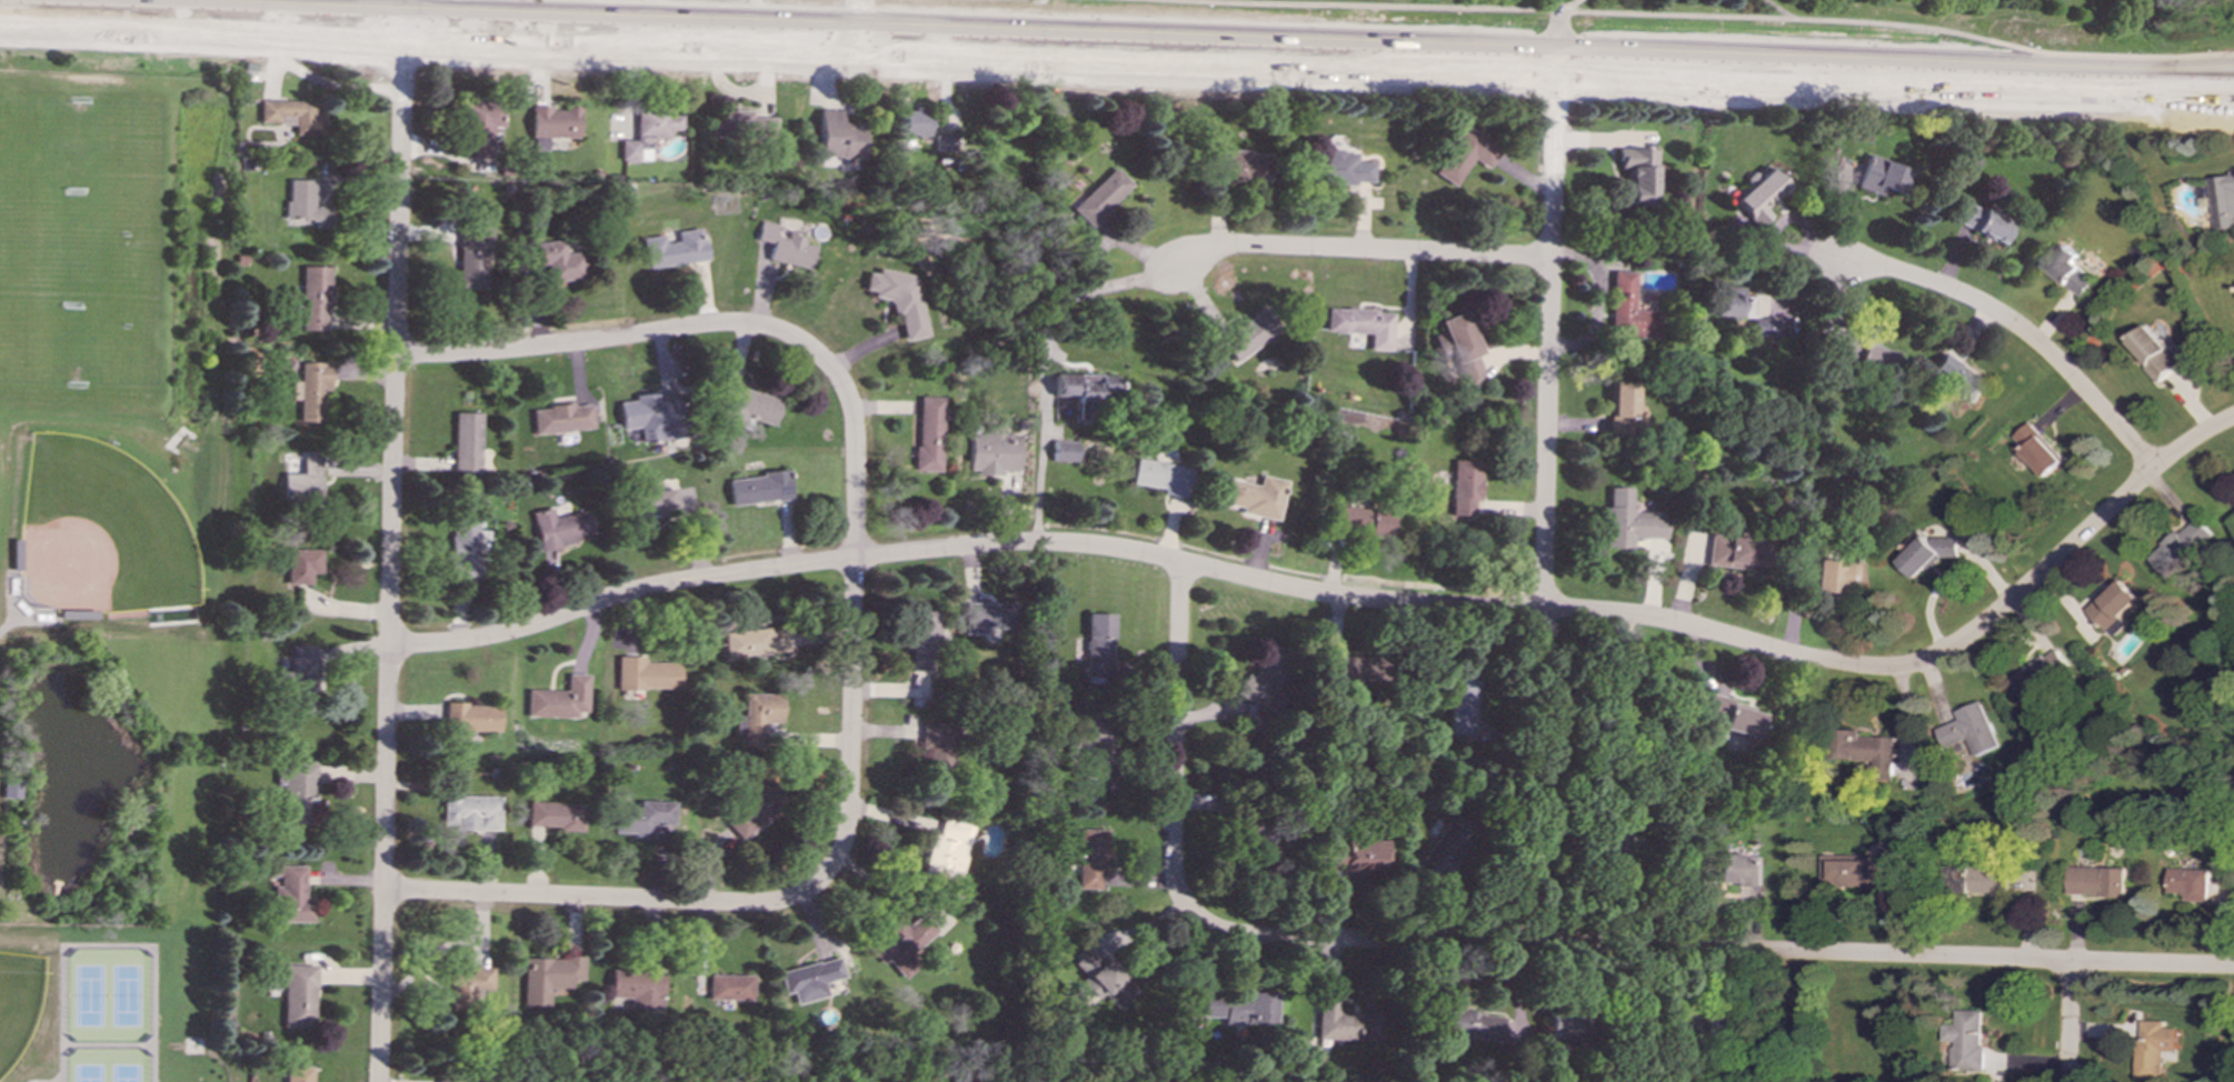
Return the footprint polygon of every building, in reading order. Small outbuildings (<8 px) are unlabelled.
[(313,101),(260,100),(260,123),(295,123),(293,134),(321,134),(321,112),(313,112),(313,101)] [(467,100),(466,157),(490,158),(491,126),(501,126),(502,101),(467,100)] [(531,106),(530,149),(547,150),(548,137),(578,138),(579,107),(531,106)] [(650,160),(651,136),(669,137),(669,130),(681,130),(681,114),(670,114),(670,109),(637,109),(636,140),(621,139),(621,159),(650,160)] [(776,117),(752,117),(752,110),(717,109),(717,136),(776,137),(776,117)] [(861,122),(840,122),(840,109),(818,109),(818,157),(860,158),(861,122)] [(902,136),(928,136),(929,111),(904,110),(902,136)] [(955,150),(955,133),(935,134),(936,150),(955,150)] [(1626,204),(1654,204),(1655,149),(1617,148),(1617,167),(1627,168),(1626,204)] [(1269,180),(1270,151),(1215,150),(1215,171),(1225,172),(1225,179),(1269,180)] [(1373,184),(1374,161),(1357,161),(1357,151),(1316,150),(1315,182),(1373,184)] [(1906,169),(1865,154),(1854,187),(1878,194),(1882,188),(1897,193),(1906,169)] [(1089,227),(1133,186),(1115,167),(1071,208),(1089,227)] [(1788,186),(1769,167),(1759,178),(1752,170),(1743,180),(1747,184),(1731,203),(1756,228),(1769,213),(1765,209),(1788,186)] [(2231,171),(2231,177),(2210,179),(2215,231),(2233,229),(2233,171),(2231,171)] [(313,180),(287,179),(287,219),(315,220),(313,228),(331,229),(332,206),(313,206),(313,180)] [(2012,222),(1964,202),(1955,223),(2003,243),(2012,222)] [(809,269),(815,246),(801,242),(802,233),(788,230),(787,237),(776,234),(778,224),(761,220),(757,240),(771,242),(768,260),(809,269)] [(458,288),(486,289),(487,243),(491,243),(491,222),(459,222),(458,288)] [(647,268),(708,260),(704,228),(677,231),(679,241),(666,242),(665,234),(644,237),(647,268)] [(586,279),(584,251),(566,252),(565,241),(527,242),(528,268),(549,267),(550,281),(586,279)] [(2083,298),(2096,280),(2075,263),(2081,257),(2063,242),(2043,267),(2083,298)] [(330,267),(302,267),(301,329),(325,330),(325,305),(329,305),(330,267)] [(915,275),(877,268),(876,273),(868,271),(864,289),(872,290),(874,298),(889,301),(891,314),(899,315),(902,340),(926,337),(915,275)] [(1633,310),(1634,271),(1612,270),(1610,337),(1657,338),(1657,310),(1633,310)] [(1754,318),(1754,297),(1742,295),(1743,287),(1717,285),(1717,317),(1754,318)] [(1229,331),(1233,335),(1221,343),(1235,361),(1281,328),(1265,305),(1229,331)] [(1393,310),(1327,308),(1326,331),(1369,332),(1368,350),(1390,350),(1393,310)] [(1480,353),(1463,310),(1437,320),(1466,390),(1486,381),(1475,354),(1480,353)] [(1752,335),(1777,337),(1778,318),(1753,318),(1752,335)] [(2160,384),(2182,362),(2147,324),(2128,342),(2151,365),(2145,370),(2160,384)] [(1894,354),(1847,342),(1843,361),(1889,373),(1894,354)] [(1986,383),(1941,353),(1927,373),(1974,402),(1986,383)] [(301,361),(300,381),(293,381),(293,399),(300,400),(300,421),(322,422),(323,389),(330,389),(330,362),(301,361)] [(1074,397),(1074,421),(1094,422),(1094,407),(1098,407),(1099,391),(1116,391),(1117,375),(1055,373),(1055,395),(1074,397)] [(1608,433),(1644,434),(1644,407),(1635,405),(1635,381),(1609,381),(1608,433)] [(781,399),(729,382),(718,417),(742,424),(745,417),(772,425),(781,399)] [(619,402),(622,429),(639,427),(640,442),(684,437),(678,393),(661,395),(661,391),(635,394),(635,400),(619,402)] [(943,397),(918,397),(916,470),(941,471),(943,397)] [(594,428),(591,402),(532,409),(536,434),(594,428)] [(480,412),(455,412),(453,472),(479,472),(480,412)] [(2043,480),(2063,461),(2027,423),(2013,437),(2018,443),(2014,448),(2043,480)] [(970,429),(969,472),(1018,473),(1019,430),(970,429)] [(1053,460),(1076,461),(1077,441),(1053,440),(1053,460)] [(283,498),(322,497),(320,453),(302,453),(303,473),(283,473),(283,498)] [(1131,483),(1163,488),(1161,494),(1186,497),(1190,465),(1135,459),(1131,483)] [(1480,460),(1453,460),(1452,499),(1479,500),(1480,460)] [(729,478),(732,505),(791,498),(788,470),(729,478)] [(1258,485),(1228,479),(1224,503),(1241,507),(1240,512),(1277,520),(1286,480),(1260,474),(1258,485)] [(631,528),(656,523),(655,514),(691,509),(688,487),(658,491),(657,483),(638,487),(639,497),(627,499),(631,528)] [(1665,538),(1665,514),(1632,513),(1632,487),(1606,487),(1605,547),(1632,547),(1632,538),(1665,538)] [(1392,535),(1394,511),(1333,505),(1330,530),(1392,535)] [(555,517),(552,508),(532,511),(540,550),(577,543),(575,537),(592,533),(588,510),(555,517)] [(477,557),(478,517),(450,515),(449,575),(481,575),(482,557),(477,557)] [(2146,558),(2164,578),(2212,537),(2196,519),(2178,534),(2176,532),(2146,558)] [(1747,570),(1748,564),(1765,567),(1768,541),(1711,533),(1706,563),(1747,570)] [(1957,538),(1937,538),(1931,544),(1922,537),(1896,562),(1913,579),(1924,569),(1927,569),(1938,559),(1957,558),(1957,538)] [(321,549),(289,549),(288,584),(311,584),(311,572),(320,573),(321,549)] [(1815,591),(1859,592),(1861,561),(1816,560),(1815,591)] [(2085,610),(2111,638),(2124,625),(2118,618),(2138,599),(2118,579),(2085,610)] [(965,633),(984,633),(984,628),(1015,628),(1015,602),(965,603),(965,633)] [(909,671),(937,671),(939,611),(911,610),(909,671)] [(1114,613),(1087,612),(1087,674),(1108,674),(1109,658),(1114,658),(1114,613)] [(786,629),(725,631),(726,655),(787,652),(786,629)] [(1250,678),(1245,674),(1234,692),(1274,714),(1284,697),(1273,691),(1293,655),(1270,643),(1250,678)] [(316,644),(291,644),(290,671),(285,671),(285,711),(315,711),(316,644)] [(2067,667),(2053,647),(2007,682),(2022,701),(2067,667)] [(680,689),(680,662),(646,662),(646,655),(619,655),(619,688),(680,689)] [(1385,680),(1386,657),(1324,655),(1324,680),(1385,680)] [(1449,734),(1473,734),(1475,672),(1452,671),(1449,734)] [(529,689),(528,715),(578,718),(578,711),(588,711),(589,673),(568,673),(568,690),(529,689)] [(780,694),(745,693),(744,717),(740,717),(739,747),(760,748),(761,722),(780,722),(780,694)] [(1756,735),(1762,712),(1726,704),(1728,697),(1711,693),(1704,724),(1756,735)] [(1998,747),(1979,701),(1954,712),(1957,720),(1936,729),(1944,750),(1967,741),(1974,757),(1998,747)] [(499,704),(445,703),(443,730),(499,731),(499,704)] [(1086,777),(1110,777),(1110,715),(1085,715),(1086,777)] [(953,723),(921,722),(920,748),(930,748),(929,765),(951,767),(953,723)] [(1858,738),(1858,730),(1838,730),(1838,761),(1873,761),(1873,770),(1894,770),(1894,738),(1858,738)] [(317,823),(316,762),(283,762),(285,824),(317,823)] [(3,777),(22,778),(21,798),(3,797),(3,777)] [(790,802),(771,778),(722,815),(741,840),(790,802)] [(498,831),(499,795),(443,794),(442,825),(455,825),(455,829),(498,831)] [(672,824),(674,801),(639,800),(638,808),(616,808),(615,833),(652,834),(652,824),(672,824)] [(582,831),(584,802),(529,801),(528,825),(559,826),(559,831),(582,831)] [(1418,861),(1435,872),(1425,885),(1436,893),(1479,831),(1453,812),(1418,861)] [(971,825),(943,818),(938,835),(933,834),(922,871),(957,881),(971,825)] [(1079,889),(1100,888),(1100,871),(1107,871),(1106,829),(1078,829),(1079,889)] [(1384,871),(1384,841),(1323,840),(1322,870),(1384,871)] [(1869,855),(1821,856),(1821,890),(1882,889),(1881,862),(1869,862),(1869,855)] [(303,899),(305,865),(279,864),(278,921),(312,922),(312,899),(303,899)] [(2009,893),(2008,866),(1953,868),(1954,894),(2009,893)] [(2126,896),(2127,869),(2070,868),(2068,895),(2126,896)] [(2211,870),(2168,869),(2167,893),(2187,894),(2187,902),(2210,903),(2211,870)] [(935,933),(917,914),(905,925),(897,918),(867,946),(884,964),(888,961),(904,979),(918,965),(909,956),(935,933)] [(1137,991),(1094,944),(1074,963),(1086,975),(1075,988),(1088,1002),(1094,998),(1095,1000),(1101,993),(1118,1010),(1137,991)] [(525,956),(523,1005),(549,1005),(549,988),(571,988),(571,980),(582,980),(582,958),(525,956)] [(780,971),(785,993),(794,992),(796,1003),(827,996),(824,982),(844,978),(839,958),(780,971)] [(282,1026),(315,1026),(316,964),(283,963),(282,1026)] [(610,996),(629,998),(629,1008),(662,1009),(664,971),(611,969),(610,996)] [(752,1000),(752,974),(709,974),(709,1000),(752,1000)] [(1274,1023),(1274,991),(1185,990),(1185,1018),(1221,1019),(1221,1022),(1274,1023)] [(1317,1039),(1380,1041),(1380,1013),(1338,1012),(1339,994),(1318,994),(1317,1039)] [(1437,1033),(1502,1042),(1505,1015),(1440,1006),(1437,1033)] [(1528,1010),(1514,1008),(1510,1038),(1525,1039),(1528,1010)] [(1983,1011),(1956,1011),(1956,1026),(1943,1025),(1943,1043),(1952,1043),(1951,1071),(1982,1071),(1983,1011)] [(1548,1038),(1585,1036),(1585,1012),(1548,1013),(1548,1038)] [(2177,1029),(2164,1029),(2164,1022),(2138,1021),(2136,1080),(2161,1081),(2162,1051),(2176,1052),(2177,1029)] [(312,1066),(286,1065),(285,1081),(312,1081),(312,1066)]
